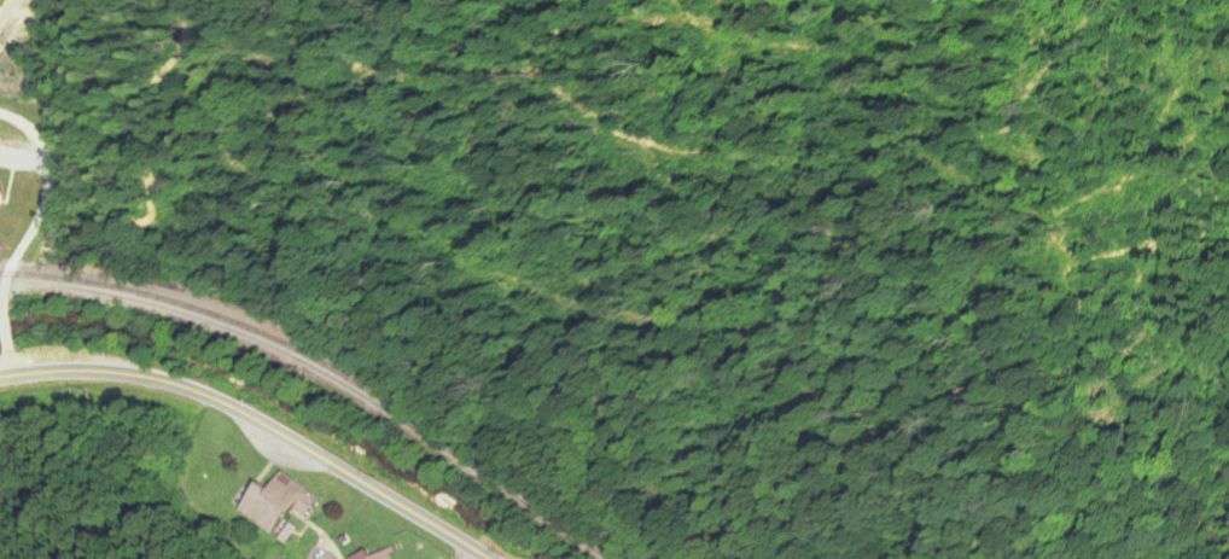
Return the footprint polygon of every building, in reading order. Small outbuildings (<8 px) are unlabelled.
[(236,511),(271,534),(289,508),(304,517),(317,497),(278,471),(266,490),(254,483),(236,511)] [(387,550),(367,558),(364,551),(349,558),(350,558),(390,558),(387,550)]
